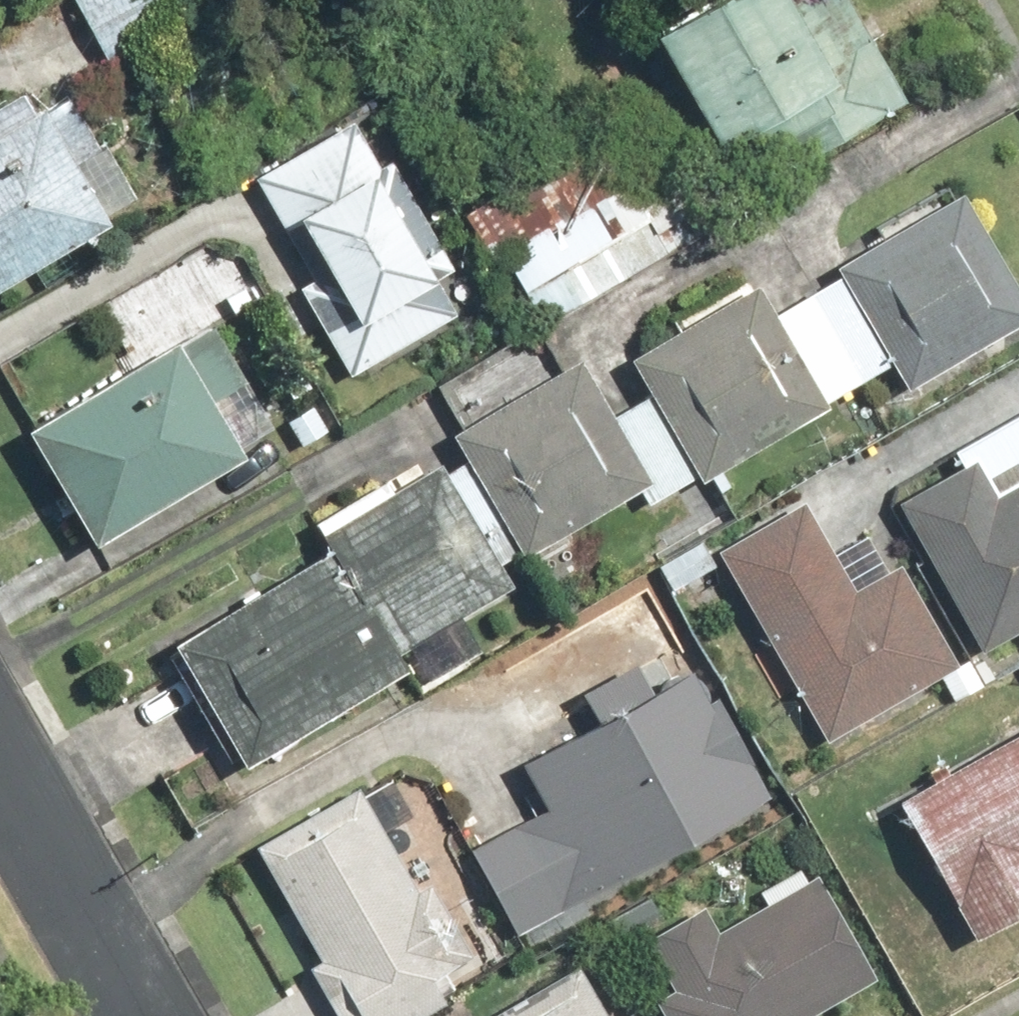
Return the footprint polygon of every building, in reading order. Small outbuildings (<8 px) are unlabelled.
[(115,48),(205,0),(90,0),(115,48)] [(739,155),(837,102),(853,132),(913,99),(859,0),(719,0),(670,26),(739,155)] [(129,201),(90,133),(70,145),(41,95),(0,119),(0,277),(129,201)] [(355,118),(264,174),(293,223),(315,210),(374,306),(334,330),(361,374),(464,312),(444,279),(463,267),(398,161),(386,169),(355,118)] [(512,250),(648,172),(620,124),(472,210),(499,257),(512,250)] [(648,172),(512,250),(553,320),(688,242),(648,172)] [(975,192),(845,266),(850,275),(785,312),(835,399),(901,361),(913,383),(1018,322),(1018,270),(975,192)] [(785,312),(767,279),(639,352),(660,389),(707,472),(711,478),(838,406),(835,399),(785,312)] [(219,321),(44,423),(78,482),(53,497),(67,520),(92,506),(108,533),(283,431),(219,321)] [(707,472),(660,389),(622,411),(591,356),(463,429),(477,454),(514,518),(534,554),(649,489),(655,501),(707,472)] [(412,672),(424,694),(498,652),(475,611),(527,582),(497,528),(514,518),(477,454),(455,466),(451,458),(329,527),(341,548),(401,653),(412,672)] [(905,500),(988,647),(1018,629),(1018,495),(1005,503),(979,458),(905,500)] [(863,587),(813,498),(727,547),(831,735),(966,659),(911,561),(863,587)] [(401,653),(341,548),(169,645),(240,769),(412,672),(401,653)] [(777,792),(706,666),(534,762),(558,804),(476,849),(523,933),(777,792)] [(989,933),(1018,915),(1018,729),(908,793),(989,933)] [(315,964),(340,1008),(326,1015),(424,1015),(456,998),(447,981),(489,957),(445,880),(424,892),(363,785),(260,843),(325,958),(315,964)] [(673,1015),(811,1015),(883,980),(832,874),(727,926),(715,903),(654,933),(681,989),(663,997),(673,1015)] [(591,966),(501,1015),(619,1015),(591,966)]
